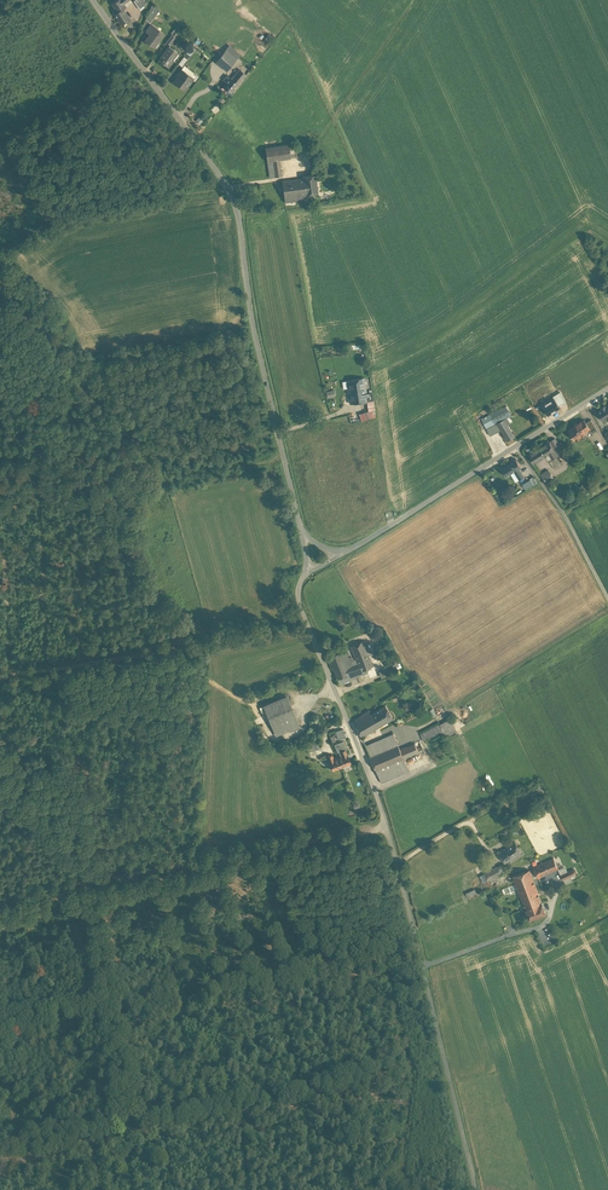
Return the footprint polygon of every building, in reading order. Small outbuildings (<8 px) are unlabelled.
[(124,10),(128,8),(125,4),(131,0),(117,0),(112,4),(118,13),(115,15),(122,25),(131,19),(124,10)] [(139,8),(147,3),(145,0),(134,0),(139,8)] [(152,22),(160,7),(153,4),(145,18),(152,22)] [(155,49),(165,33),(152,24),(146,32),(149,34),(144,42),(155,49)] [(171,33),(166,41),(171,44),(175,36),(171,33)] [(229,44),(215,61),(227,70),(241,53),(229,44)] [(170,68),(179,53),(169,47),(159,61),(170,68)] [(228,75),(221,84),(232,93),(248,74),(241,68),(233,78),(228,75)] [(174,82),(186,90),(194,79),(182,70),(174,82)] [(265,146),(269,177),(283,175),(280,159),(291,157),(289,143),(265,146)] [(304,178),(283,180),(286,202),(307,199),(307,196),(319,195),(316,174),(303,176),(304,178)] [(347,380),(349,391),(365,388),(364,378),(347,380)] [(365,388),(349,391),(350,403),(367,400),(365,388)] [(367,402),(368,411),(374,410),(375,410),(375,408),(374,401),(367,402)] [(597,410),(604,422),(607,420),(607,403),(597,410)] [(501,429),(507,439),(514,436),(508,424),(509,423),(506,418),(511,415),(506,407),(483,419),(491,434),(501,429)] [(369,417),(367,412),(360,414),(361,420),(369,417)] [(570,428),(568,429),(575,440),(592,430),(585,419),(570,428)] [(556,437),(528,454),(535,465),(552,454),(555,461),(567,454),(556,437)] [(518,458),(505,466),(510,475),(516,471),(521,479),(526,477),(522,469),(524,468),(518,458)] [(547,483),(555,477),(548,468),(540,473),(547,483)] [(522,483),(526,489),(538,481),(534,476),(522,483)] [(348,648),(331,654),(341,682),(370,671),(368,666),(375,664),(366,640),(352,645),(357,658),(352,659),(348,648)] [(386,668),(379,670),(381,677),(388,674),(386,668)] [(289,692),(264,702),(277,734),(302,724),(289,692)] [(371,707),(353,717),(364,736),(396,718),(388,703),(374,711),(371,707)] [(440,722),(421,732),(425,740),(445,730),(440,722)] [(345,727),(338,729),(340,737),(348,735),(345,727)] [(395,730),(364,742),(382,783),(413,770),(407,757),(421,751),(417,741),(402,747),(395,730)] [(336,741),(340,750),(349,747),(345,738),(336,741)] [(318,741),(311,742),(313,749),(320,747),(318,741)] [(334,768),(352,761),(347,748),(340,750),(342,754),(335,756),(333,752),(328,754),(334,768)] [(530,798),(544,793),(541,786),(527,791),(530,798)] [(519,837),(499,850),(508,864),(528,850),(519,837)] [(555,856),(535,864),(540,877),(560,869),(555,856)] [(503,862),(487,870),(492,878),(507,870),(503,862)] [(531,867),(514,874),(532,920),(548,913),(531,867)] [(576,867),(562,873),(564,879),(578,873),(576,867)]
